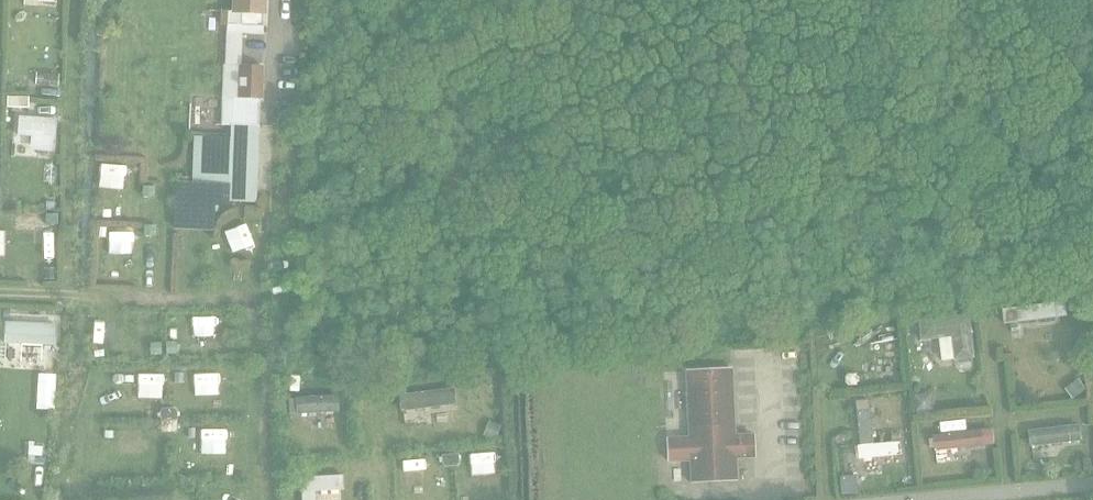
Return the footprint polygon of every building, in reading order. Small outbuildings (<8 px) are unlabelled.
[(233,10),(227,10),(227,25),(224,65),(222,125),(231,126),(231,131),(230,131),(230,138),(194,136),(193,181),(176,181),(174,229),(214,230),(215,205),(228,206),(228,202),(234,202),(234,199),(256,200),(259,125),(258,125),(259,98),(261,98),(262,66),(241,65),(242,33),(263,34),(263,12),(264,12),(264,0),(233,0),(233,10)] [(28,108),(29,97),(7,96),(7,107),(28,108)] [(54,151),(57,118),(19,116),(17,134),(31,135),(30,149),(54,151)] [(11,231),(57,230),(57,214),(34,215),(34,217),(11,218),(11,231)] [(1004,323),(1066,315),(1064,300),(1002,308),(1004,323)] [(968,314),(918,320),(920,340),(951,336),(954,359),(974,357),(968,314)] [(4,342),(55,345),(56,323),(5,321),(4,342)] [(688,437),(667,438),(668,461),(689,459),(690,482),(736,480),(735,457),(745,457),(744,434),(734,435),(731,368),(685,371),(688,437)] [(401,411),(456,403),(454,387),(399,394),(401,411)] [(931,392),(913,394),(915,412),(933,410),(931,392)] [(289,413),(338,411),(337,395),(296,397),(296,398),(288,398),(289,413)] [(858,458),(900,453),(899,441),(900,441),(899,432),(891,433),(892,441),(873,443),(868,398),(855,400),(856,410),(855,410),(859,445),(857,445),(858,458)] [(1029,446),(1080,440),(1078,423),(1027,430),(1029,446)] [(933,450),(993,442),(991,427),(931,434),(933,450)] [(299,477),(300,492),(301,492),(302,499),(315,499),(315,491),(344,489),(343,474),(299,477)]
